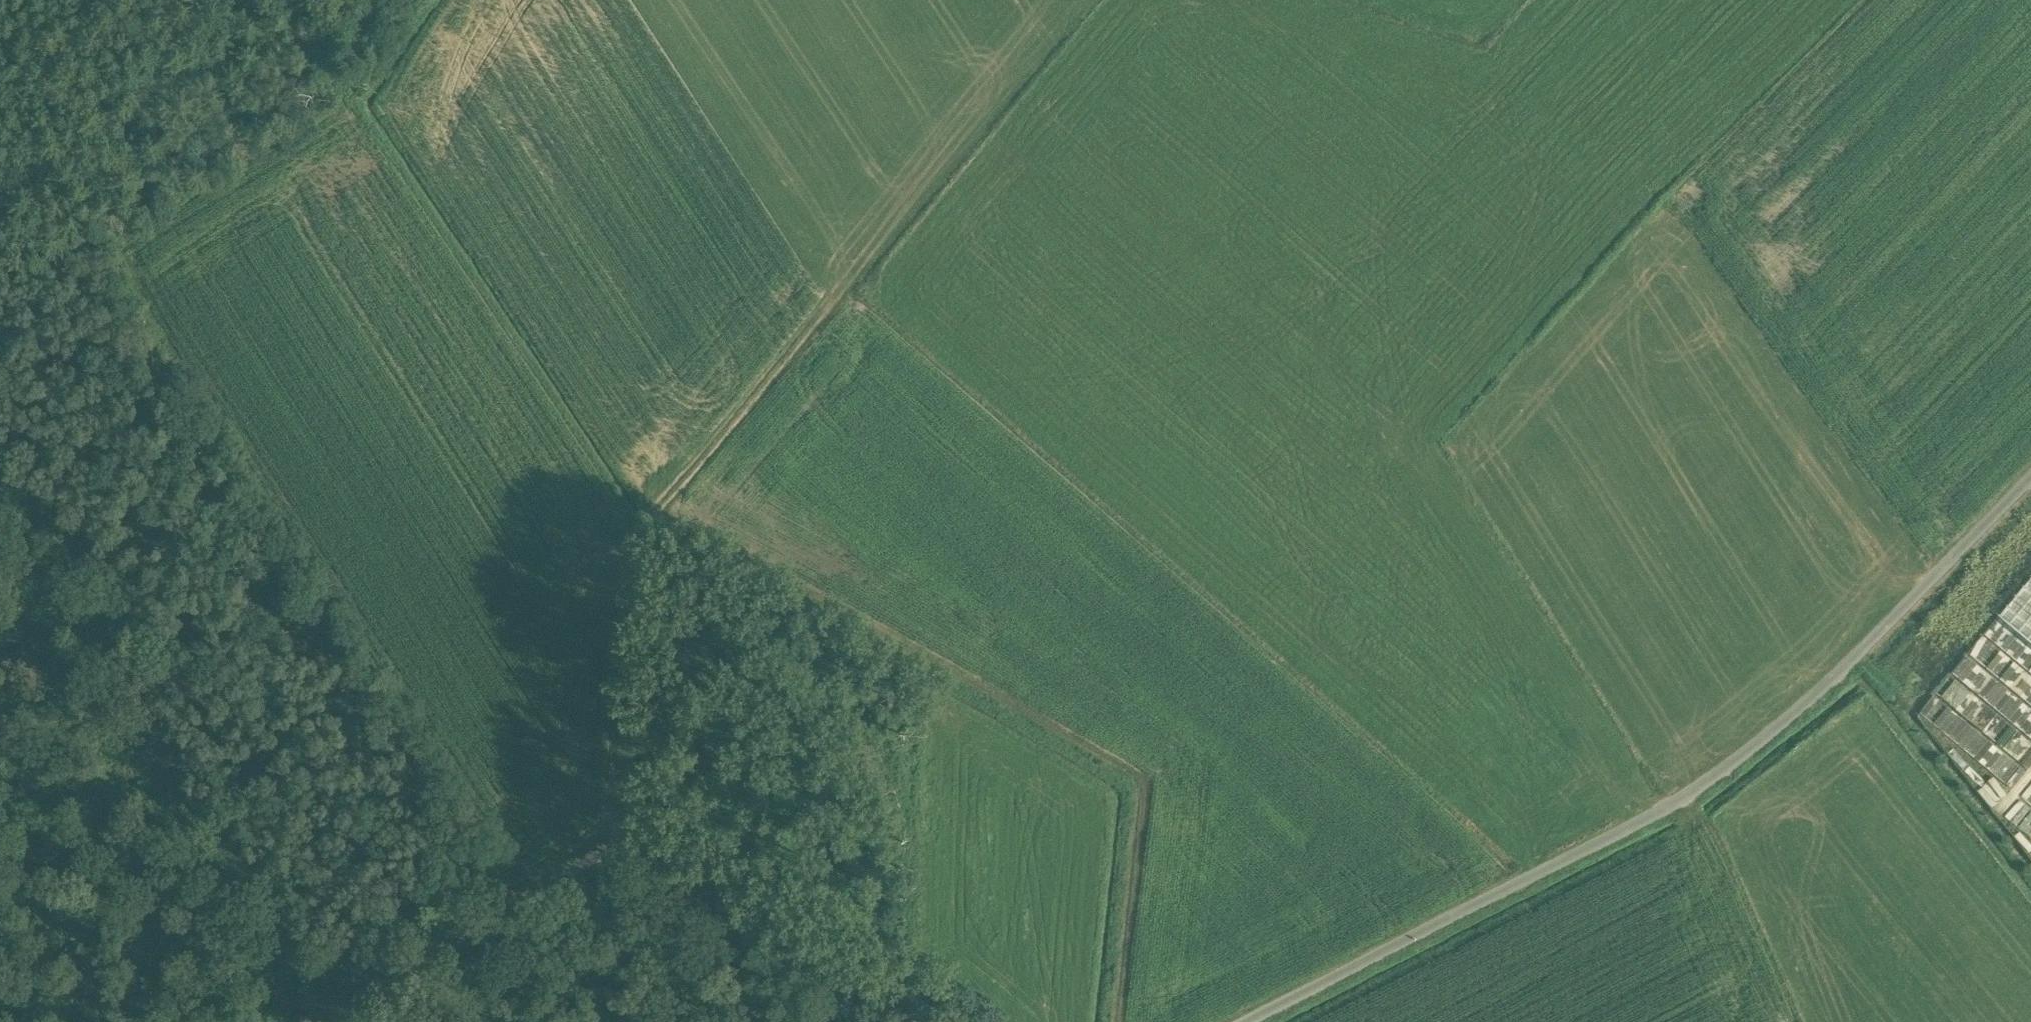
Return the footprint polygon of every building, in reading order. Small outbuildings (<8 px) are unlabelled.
[(1998,617),(2030,644),(2030,577),(1998,617)] [(1998,617),(1914,721),(2012,801),(1994,822),(2030,852),(2030,644),(1998,617)]
